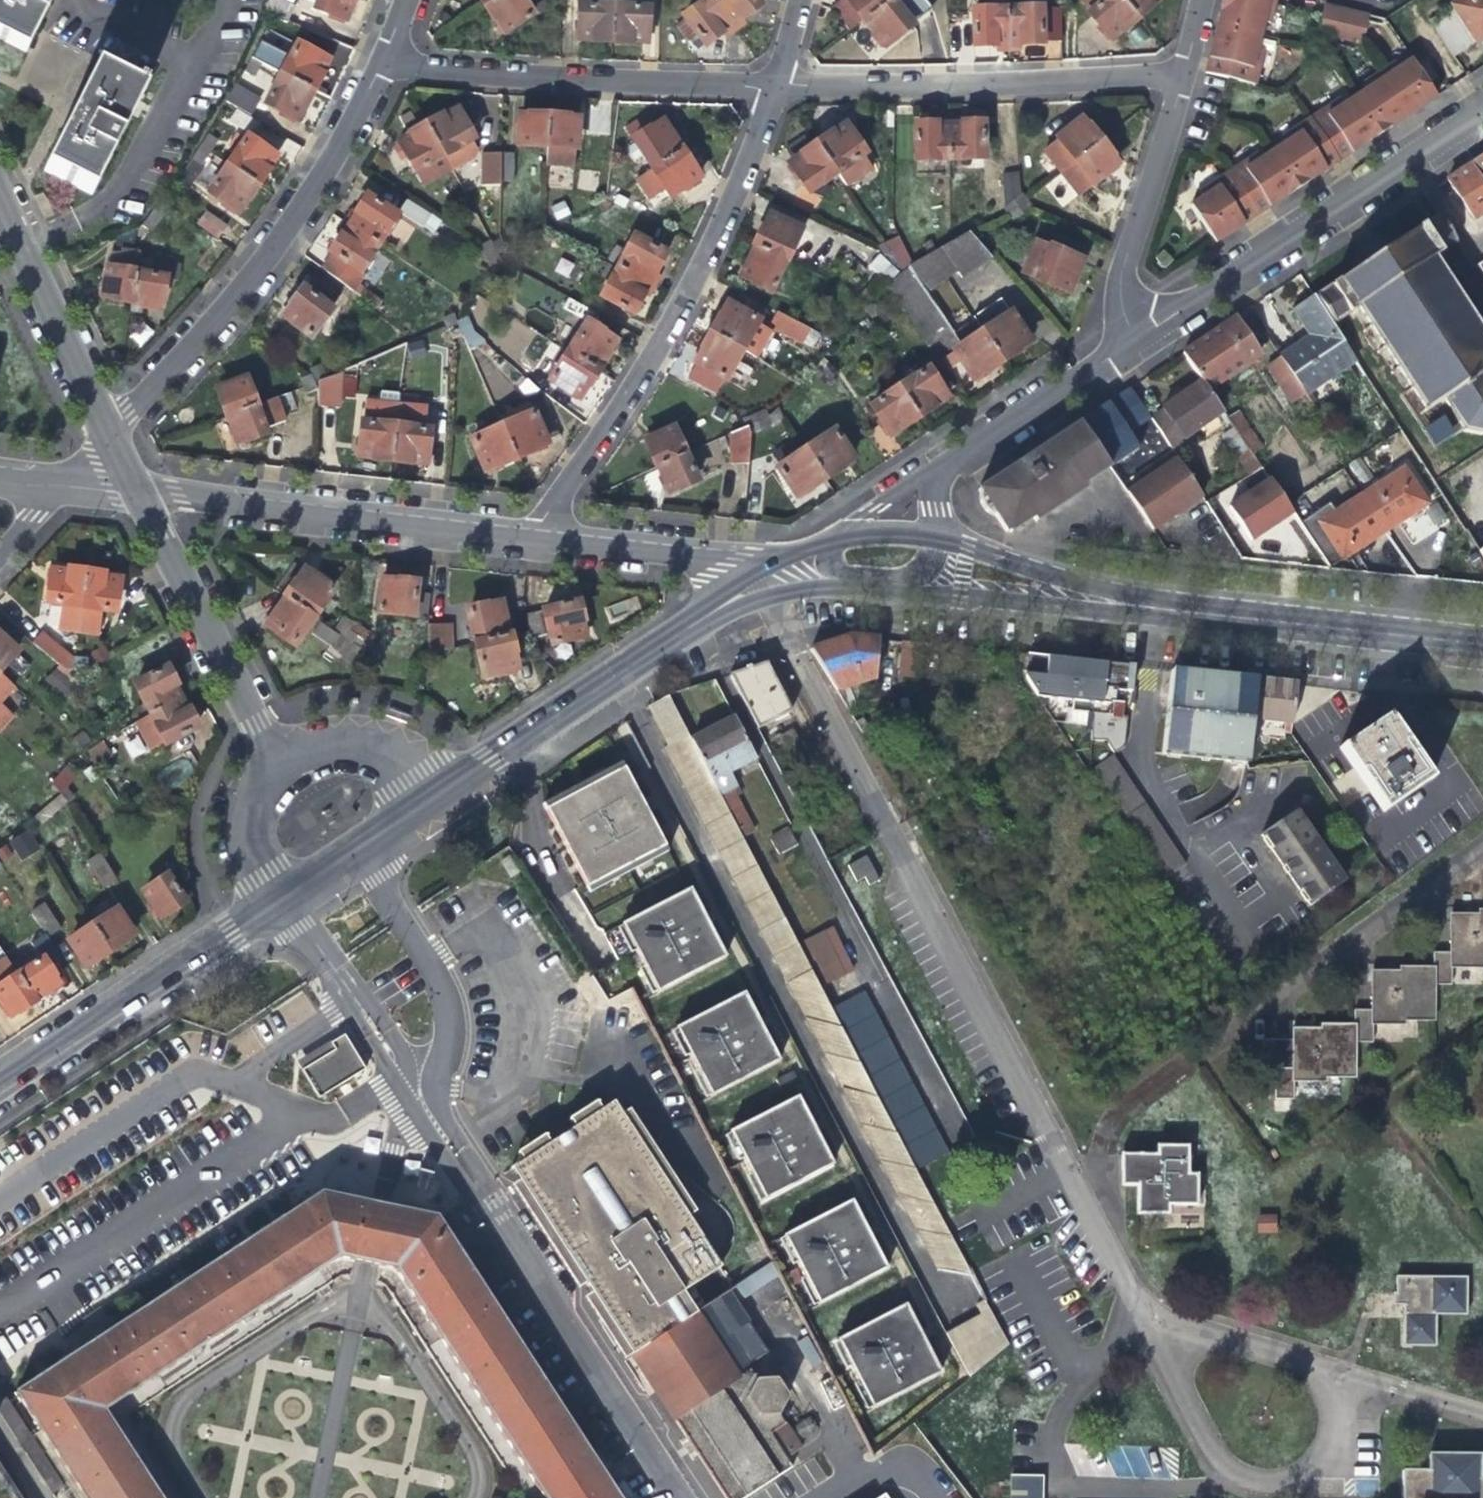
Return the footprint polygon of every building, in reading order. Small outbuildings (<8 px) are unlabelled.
[(25,54),(52,0),(0,0),(0,42),(25,54)] [(272,0),(267,0),(262,12),(287,22),(293,9),(272,0)] [(352,0),(316,0),(311,11),(343,23),(349,7),(352,0)] [(483,8),(496,0),(477,0),(483,8)] [(483,8),(501,35),(515,26),(542,7),(538,0),(496,0),(483,8)] [(611,43),(612,11),(613,0),(578,0),(576,42),(587,43),(611,43)] [(710,40),(717,35),(728,26),(709,0),(672,27),(684,44),(694,37),(701,46),(710,40)] [(709,0),(728,26),(739,19),(753,9),(764,0),(710,0),(709,0)] [(862,23),(887,2),(885,0),(842,0),(832,8),(849,32),(862,23)] [(887,2),(862,23),(884,49),(894,41),(926,15),(915,0),(906,0),(893,10),(887,2)] [(1005,12),(1006,45),(1018,45),(1028,45),(1059,45),(1058,11),(1038,11),(1038,0),(1006,0),(1005,12)] [(1134,20),(1117,0),(1084,0),(1079,3),(1090,16),(1088,17),(1109,43),(1120,33),(1134,20)] [(1134,20),(1138,17),(1152,5),(1157,0),(1117,0),(1134,20)] [(1225,11),(1219,10),(1216,23),(1212,39),(1218,40),(1214,58),(1208,57),(1205,71),(1258,83),(1265,48),(1261,47),(1268,18),(1272,19),(1277,0),(1227,0),(1225,11)] [(1219,10),(1225,11),(1227,0),(1221,0),(1221,1),(1219,10)] [(1449,9),(1473,45),(1474,47),(1482,40),(1482,0),(1462,0),(1449,9)] [(1365,12),(1320,1),(1318,10),(1314,29),(1359,40),(1365,12)] [(1473,45),(1449,9),(1427,23),(1450,60),(1473,45)] [(644,11),(612,11),(611,43),(627,44),(643,44),(644,11)] [(994,46),(1006,45),(1005,12),(971,12),(972,46),(986,46),(994,46)] [(744,26),(739,19),(728,26),(734,33),(744,26)] [(722,42),(734,33),(728,26),(717,35),(722,42)] [(1210,48),(1208,57),(1214,58),(1218,40),(1212,39),(1210,48)] [(994,56),(1007,56),(1006,45),(994,46),(994,56)] [(1018,56),(1018,45),(1006,45),(1007,56),(1018,56)] [(296,47),(281,77),(310,92),(320,72),(326,62),(296,47)] [(257,48),(250,61),(260,66),(268,53),(257,48)] [(253,78),(260,66),(250,61),(244,73),(253,78)] [(1214,245),(1228,235),(1225,230),(1240,221),(1243,226),(1269,208),(1266,203),(1282,193),(1285,198),(1310,182),(1307,176),(1321,167),(1324,172),(1352,154),(1348,149),(1362,140),(1366,145),(1391,128),(1388,123),(1403,113),(1418,103),(1422,108),(1434,100),(1409,63),(1398,70),(1394,64),(1362,86),(1365,91),(1353,100),(1342,107),(1338,102),(1283,138),(1286,144),(1260,161),(1256,156),(1199,194),(1202,199),(1189,208),(1214,245)] [(45,175),(93,199),(143,98),(142,98),(144,94),(136,91),(140,84),(100,64),(45,175)] [(301,108),(310,92),(281,77),(265,107),(294,121),(301,108)] [(250,118),(258,104),(234,89),(226,104),(250,118)] [(1418,103),(1403,113),(1406,118),(1422,108),(1418,103)] [(441,120),(425,129),(449,173),(471,162),(474,154),(468,144),(470,143),(454,113),(441,120)] [(1406,118),(1403,113),(1388,123),(1391,128),(1406,118)] [(237,114),(231,125),(252,138),(258,127),(237,114)] [(1073,129),(1056,142),(1057,144),(1042,156),(1058,176),(1073,163),(1096,145),(1095,143),(1104,136),(1089,117),(1079,125),(1078,125),(1073,129)] [(518,148),(547,150),(548,120),(528,119),(520,118),(518,148)] [(563,121),(548,120),(547,150),(546,168),(572,169),(575,122),(563,121)] [(958,120),(946,121),(946,129),(959,128),(958,120)] [(933,121),(933,129),(946,129),(946,121),(933,121)] [(632,144),(651,172),(679,153),(669,138),(660,125),(632,144)] [(970,128),(959,128),(946,129),(947,162),(982,161),(981,128),(970,128)] [(396,146),(412,176),(414,175),(427,167),(435,182),(449,173),(425,129),(408,139),(396,146)] [(913,163),(947,162),(946,129),(933,129),(926,129),(913,129),(913,163)] [(834,136),(817,148),(835,175),(862,156),(844,130),(834,136)] [(807,194),(835,175),(817,148),(813,151),(802,136),(784,149),(790,157),(795,163),(788,167),(807,194)] [(207,138),(199,150),(209,156),(217,144),(207,138)] [(1352,154),(1366,145),(1362,140),(1348,149),(1352,154)] [(246,141),(228,168),(255,187),(266,172),(274,160),(246,141)] [(1115,168),(1096,145),(1073,163),(1058,176),(1077,199),(1103,178),(1115,168)] [(200,169),(209,156),(199,150),(191,163),(200,169)] [(693,174),(679,153),(651,172),(633,182),(648,204),(665,193),(670,200),(697,181),(693,174)] [(500,163),(500,156),(486,156),(485,187),(499,188),(499,184),(500,163)] [(513,157),(500,156),(500,163),(499,184),(512,184),(513,157)] [(1481,160),(1456,176),(1447,182),(1473,220),(1482,213),(1482,158),(1481,160)] [(427,167),(414,175),(422,189),(435,182),(427,167)] [(1310,182),(1324,172),(1321,167),(1307,176),(1310,182)] [(243,205),(255,187),(228,168),(209,196),(236,215),(243,205)] [(1001,211),(1005,216),(1013,210),(1009,205),(1015,200),(1014,178),(999,180),(1002,210),(1001,211)] [(1269,208),(1285,198),(1282,193),(1266,203),(1269,208)] [(1018,198),(1015,200),(1009,205),(1013,210),(1022,204),(1018,198)] [(361,208),(356,217),(348,228),(376,246),(394,218),(367,200),(361,208)] [(162,202),(153,214),(160,220),(170,209),(162,202)] [(565,202),(552,207),(557,220),(570,215),(565,202)] [(434,221),(418,210),(407,203),(397,220),(424,237),(434,221)] [(1027,211),(1022,204),(1013,210),(1018,217),(1027,211)] [(1010,223),(1018,217),(1013,210),(1005,216),(1010,223)] [(349,212),(341,223),(348,228),(356,217),(349,212)] [(150,232),(160,220),(153,214),(143,228),(150,232)] [(219,242),(227,230),(206,216),(198,228),(219,242)] [(1457,244),(1438,217),(1316,298),(1333,325),(1350,314),(1354,319),(1357,317),(1370,335),(1366,338),(1375,351),(1378,348),(1407,393),(1401,396),(1434,448),(1458,432),(1478,438),(1482,435),(1482,328),(1460,294),(1465,291),(1456,278),(1452,281),(1440,263),(1444,260),(1440,255),(1457,244)] [(762,230),(753,248),(784,263),(798,233),(767,219),(762,230)] [(1228,235),(1243,226),(1240,221),(1225,230),(1228,235)] [(334,233),(342,238),(348,228),(341,223),(334,233)] [(347,291),(376,246),(348,228),(342,238),(335,248),(320,271),(347,291)] [(928,255),(945,281),(955,275),(959,282),(988,262),(965,236),(933,252),(928,255)] [(1076,264),(1082,247),(1056,237),(1048,254),(1032,248),(1020,278),(1066,296),(1073,276),(1078,265),(1076,264)] [(498,240),(489,245),(492,251),(502,247),(498,240)] [(633,240),(616,270),(646,286),(656,266),(662,255),(633,240)] [(890,242),(883,246),(889,256),(896,251),(890,242)] [(921,247),(926,256),(928,255),(933,252),(929,244),(921,247)] [(479,250),(483,256),(492,251),(489,245),(479,250)] [(883,260),(889,256),(883,246),(877,251),(883,260)] [(505,253),(502,247),(492,251),(496,258),(505,253)] [(769,293),(784,263),(753,248),(745,266),(738,279),(769,293)] [(483,256),(487,263),(496,258),(492,251),(483,256)] [(112,300),(130,303),(135,275),(139,256),(121,253),(120,257),(113,256),(110,271),(107,270),(102,298),(112,300)] [(508,259),(505,253),(496,258),(500,264),(508,259)] [(945,281),(928,255),(926,256),(920,259),(898,276),(887,285),(885,286),(938,364),(980,335),(971,321),(950,335),(924,296),(945,281)] [(490,270),(500,264),(496,258),(487,263),(490,270)] [(575,264),(562,258),(556,271),(569,277),(575,264)] [(867,268),(887,285),(898,276),(876,258),(867,268)] [(151,278),(135,275),(130,303),(158,308),(161,295),(164,280),(178,282),(180,267),(153,263),(151,278)] [(639,298),(646,286),(616,270),(600,300),(630,315),(639,298)] [(329,313),(337,301),(313,283),(305,295),(302,293),(295,303),(281,320),(308,341),(330,313),(329,313)] [(865,293),(860,299),(868,306),(873,300),(865,293)] [(1295,350),(1280,360),(1304,396),(1355,363),(1313,298),(1292,312),(1310,340),(1295,350)] [(855,304),(863,312),(868,306),(860,299),(855,304)] [(998,302),(971,321),(980,335),(1008,317),(998,302)] [(876,312),(868,306),(863,312),(869,318),(876,312)] [(718,324),(711,337),(739,353),(755,322),(726,308),(718,324)] [(799,344),(805,331),(775,315),(769,328),(799,344)] [(444,321),(446,328),(454,324),(451,317),(444,321)] [(1008,317),(980,335),(999,364),(1017,351),(1027,345),(1026,343),(1031,339),(1026,331),(1020,335),(1008,317)] [(1216,332),(1182,354),(1202,383),(1208,392),(1244,368),(1242,365),(1259,354),(1236,319),(1216,332)] [(464,320),(454,324),(457,331),(467,327),(464,320)] [(446,328),(449,335),(457,331),(454,324),(446,328)] [(471,334),(467,327),(457,331),(460,339),(471,334)] [(584,327),(567,355),(595,372),(604,358),(612,344),(584,327)] [(453,342),(460,339),(457,331),(449,335),(453,342)] [(980,376),(999,364),(980,335),(938,364),(944,372),(958,363),(971,382),(980,376)] [(724,380),(739,353),(711,337),(702,353),(695,365),(724,380)] [(426,353),(421,338),(406,343),(412,358),(426,353)] [(280,349),(258,362),(264,375),(287,364),(280,349)] [(588,385),(595,372),(567,355),(550,384),(578,401),(588,385)] [(1290,405),(1304,396),(1280,360),(1279,359),(1265,368),(1290,405)] [(924,373),(897,391),(916,419),(931,409),(943,401),(924,373)] [(217,393),(227,420),(255,410),(250,397),(263,393),(256,374),(243,379),(245,382),(227,389),(217,393)] [(320,374),(310,378),(313,385),(322,381),(320,374)] [(301,382),(305,389),(313,385),(310,378),(301,382)] [(1207,440),(1230,424),(1228,420),(1208,392),(1202,383),(1175,401),(1162,410),(1163,411),(1150,420),(1170,450),(1199,430),(1207,440)] [(308,397),(316,393),(314,388),(313,385),(305,389),(308,397)] [(316,393),(316,409),(336,410),(336,389),(314,388),(316,393)] [(1079,424),(1080,427),(1110,470),(1148,445),(1131,422),(1143,411),(1129,390),(1113,401),(1079,424)] [(903,428),(916,419),(897,391),(869,410),(888,437),(903,428)] [(274,402),(255,410),(227,420),(237,447),(247,443),(264,437),(263,433),(283,426),(274,402)] [(374,460),(393,462),(397,429),(399,407),(399,406),(367,403),(364,425),(363,425),(359,458),(374,460)] [(425,466),(429,433),(423,432),(425,410),(399,407),(397,429),(393,462),(413,464),(425,466)] [(546,409),(500,430),(514,460),(538,450),(546,446),(544,444),(558,437),(546,409)] [(762,414),(753,418),(756,425),(765,420),(762,414)] [(1235,415),(1228,420),(1230,424),(1234,431),(1246,448),(1252,456),(1259,451),(1235,415)] [(743,422),(747,429),(756,425),(753,418),(743,422)] [(769,428),(765,420),(756,425),(759,432),(769,428)] [(751,436),(759,432),(756,425),(747,429),(729,437),(731,468),(748,467),(751,436)] [(1084,487),(1110,470),(1080,427),(1023,462),(1000,477),(978,492),(1005,535),(1009,533),(1011,535),(1033,520),(1035,524),(1085,490),(1084,487)] [(496,469),(514,460),(500,430),(470,443),(484,474),(496,469)] [(644,445),(655,470),(683,457),(672,431),(654,440),(644,445)] [(1224,438),(1236,456),(1246,448),(1234,431),(1224,438)] [(832,434),(804,453),(823,481),(837,472),(851,462),(832,434)] [(771,453),(780,468),(804,453),(795,438),(771,453)] [(1247,472),(1248,473),(1259,467),(1252,456),(1246,448),(1236,456),(1237,457),(1220,469),(1230,483),(1247,472)] [(803,494),(823,481),(804,453),(780,468),(776,471),(795,500),(803,494)] [(695,482),(683,457),(655,470),(666,495),(681,488),(695,482)] [(1374,478),(1361,457),(1348,466),(1362,486),(1374,478)] [(1178,520),(1205,501),(1193,484),(1179,463),(1128,497),(1155,536),(1178,520)] [(1264,473),(1259,467),(1248,473),(1253,481),(1264,473)] [(1402,470),(1361,498),(1385,534),(1407,519),(1425,507),(1402,470)] [(1293,517),(1271,485),(1230,513),(1251,545),(1273,530),(1293,517)] [(1362,549),(1385,534),(1361,498),(1318,526),(1342,562),(1362,549)] [(288,597),(285,601),(313,620),(332,592),(302,572),(294,566),(278,589),(288,597)] [(48,589),(46,606),(59,608),(54,639),(75,641),(79,610),(84,576),(50,572),(48,589)] [(117,581),(84,576),(79,610),(113,614),(115,597),(117,581)] [(426,620),(429,596),(414,595),(415,585),(398,584),(381,582),(377,615),(426,620)] [(293,648),(313,620),(285,601),(274,616),(266,628),(293,648)] [(575,606),(543,614),(548,635),(551,647),(582,638),(579,624),(575,606)] [(467,615),(474,646),(507,638),(500,607),(486,610),(467,615)] [(537,638),(548,635),(543,614),(533,617),(537,638)] [(354,627),(349,635),(354,639),(361,643),(367,635),(354,627)] [(427,657),(447,652),(446,630),(426,629),(425,651),(427,657)] [(520,632),(520,635),(522,641),(533,638),(530,630),(520,632)] [(354,639),(349,635),(345,633),(341,639),(350,645),(354,639)] [(59,672),(71,673),(72,662),(42,634),(30,646),(59,672)] [(875,659),(876,639),(852,637),(810,651),(847,710),(854,705),(845,691),(872,683),(874,682),(875,659)] [(515,671),(507,638),(474,646),(483,679),(496,676),(515,671)] [(351,665),(359,651),(350,645),(341,639),(329,659),(337,664),(341,658),(351,665)] [(363,644),(361,643),(354,639),(350,645),(359,651),(363,644)] [(16,655),(0,641),(0,672),(16,655)] [(901,683),(917,686),(922,644),(904,643),(901,683)] [(1072,712),(1111,717),(1121,718),(1126,667),(1104,665),(1075,662),(1029,657),(1027,681),(1038,698),(1073,702),(1072,712)] [(79,663),(72,662),(71,673),(78,674),(79,663)] [(751,670),(729,678),(757,731),(791,713),(766,665),(751,670)] [(141,720),(143,719),(178,701),(169,683),(163,671),(135,686),(144,706),(135,710),(141,720)] [(1173,673),(1165,751),(1164,757),(1244,765),(1251,765),(1254,731),(1255,723),(1253,723),(1255,682),(1241,680),(1214,677),(1184,674),(1173,673)] [(9,687),(0,678),(0,697),(9,687)] [(1277,685),(1255,682),(1253,723),(1255,723),(1285,727),(1293,728),(1298,687),(1277,685)] [(875,695),(872,683),(845,691),(854,705),(875,695)] [(939,1275),(973,1280),(968,1272),(916,1172),(832,1011),(822,991),(800,948),(743,840),(721,798),(692,742),(669,698),(649,711),(658,727),(669,748),(665,750),(939,1275)] [(186,715),(178,701),(143,719),(141,720),(134,724),(150,753),(164,745),(165,747),(194,731),(186,715)] [(413,718),(388,709),(384,716),(410,725),(413,718)] [(863,719),(855,724),(862,735),(870,730),(863,719)] [(706,735),(692,742),(721,798),(734,791),(737,789),(730,775),(756,762),(733,720),(706,735)] [(1343,752),(1386,816),(1433,782),(1412,751),(1391,720),(1343,752)] [(808,761),(793,731),(767,744),(783,774),(808,761)] [(72,742),(77,748),(85,741),(81,735),(72,742)] [(89,747),(85,741),(77,748),(81,753),(89,747)] [(1113,757),(1090,772),(1164,882),(1186,868),(1113,757)] [(548,811),(588,887),(665,847),(645,807),(625,770),(548,811)] [(58,784),(52,788),(58,795),(64,791),(58,784)] [(47,793),(53,800),(58,795),(52,788),(47,793)] [(71,798),(64,791),(58,795),(66,803),(71,798)] [(757,833),(734,791),(721,798),(743,840),(757,833)] [(34,831),(66,803),(58,795),(53,800),(27,822),(34,831)] [(1260,840),(1310,909),(1343,886),(1293,815),(1260,840)] [(771,840),(778,854),(795,845),(788,832),(771,840)] [(35,851),(24,834),(8,844),(19,861),(35,851)] [(880,884),(866,859),(847,869),(856,885),(860,883),(865,891),(880,884)] [(500,866),(510,883),(521,876),(509,860),(500,866)] [(101,862),(89,869),(105,894),(117,887),(101,862)] [(142,895),(158,919),(172,909),(182,902),(166,878),(142,895)] [(630,942),(658,994),(724,960),(705,923),(689,893),(623,928),(630,942)] [(31,915),(37,925),(46,939),(60,931),(44,906),(31,915)] [(1354,1075),(1354,1044),(1373,1044),(1373,1025),(1403,1023),(1403,1018),(1433,1017),(1432,985),(1452,985),(1451,966),(1482,964),(1482,958),(1482,908),(1481,908),(1481,914),(1462,914),(1450,915),(1451,952),(1432,953),(1432,967),(1400,969),(1401,975),(1382,976),(1372,976),(1373,1011),(1353,1011),(1354,1026),(1321,1027),(1321,1032),(1308,1032),(1293,1033),(1293,1044),(1263,1045),(1264,1070),(1273,1070),(1274,1101),(1294,1101),(1294,1082),(1324,1081),(1324,1076),(1354,1075)] [(114,914),(92,928),(107,953),(120,944),(129,938),(114,914)] [(93,962),(107,953),(92,928),(67,944),(83,968),(93,962)] [(825,935),(800,948),(822,991),(847,978),(825,935)] [(40,963),(16,978),(31,1003),(47,992),(55,987),(54,984),(65,977),(52,957),(41,964),(40,963)] [(31,1003),(16,978),(11,969),(0,976),(0,1003),(9,1017),(14,1014),(31,1003)] [(861,996),(832,1011),(916,1172),(945,1156),(861,996)] [(679,1032),(713,1098),(779,1064),(763,1033),(745,998),(679,1032)] [(348,1033),(297,1056),(316,1095),(366,1071),(348,1033)] [(583,1297),(624,1360),(631,1355),(696,1313),(682,1291),(720,1267),(687,1217),(696,1211),(629,1110),(608,1123),(595,1102),(568,1119),(574,1127),(549,1143),(544,1135),(517,1152),(531,1173),(511,1186),(578,1289),(585,1284),(591,1292),(583,1297)] [(732,1137),(767,1203),(833,1168),(818,1139),(798,1102),(732,1137)] [(1157,1158),(1124,1156),(1122,1186),(1137,1187),(1137,1214),(1160,1214),(1168,1215),(1168,1205),(1196,1206),(1197,1176),(1187,1175),(1188,1149),(1158,1148),(1157,1158)] [(401,1200),(430,1206),(436,1179),(433,1171),(422,1168),(415,1175),(413,1184),(405,1183),(401,1200)] [(319,1195),(15,1394),(83,1497),(160,1497),(113,1426),(330,1284),(322,1271),(338,1260),(366,1266),(392,1271),(398,1280),(384,1289),(520,1497),(619,1497),(435,1218),(379,1207),(319,1195)] [(787,1241),(822,1307),(888,1273),(873,1244),(853,1207),(787,1241)] [(1257,1232),(1277,1232),(1277,1215),(1257,1214),(1257,1232)] [(773,1263),(749,1279),(755,1289),(780,1273),(773,1263)] [(1396,1276),(1395,1294),(1404,1294),(1404,1306),(1403,1346),(1434,1347),(1434,1316),(1434,1308),(1464,1308),(1464,1278),(1396,1276)] [(624,1360),(717,1497),(758,1497),(795,1473),(790,1466),(819,1450),(800,1425),(777,1439),(764,1414),(785,1411),(792,1393),(783,1375),(759,1374),(750,1395),(726,1342),(753,1325),(734,1292),(624,1360)] [(1391,1305),(1404,1306),(1404,1294),(1395,1294),(1392,1294),(1391,1305)] [(1008,1349),(996,1325),(987,1307),(978,1311),(982,1321),(947,1340),(968,1380),(1008,1349)] [(842,1345),(877,1411),(943,1376),(925,1343),(908,1310),(842,1345)] [(49,1497),(60,1490),(2,1403),(0,1405),(0,1424),(49,1497)] [(1404,1472),(1403,1497),(1482,1497),(1482,1481),(1481,1481),(1481,1455),(1429,1454),(1429,1472),(1404,1472)] [(0,1476),(0,1497),(14,1497),(0,1476)] [(1041,1477),(1011,1477),(1011,1497),(1041,1497),(1041,1477)]
